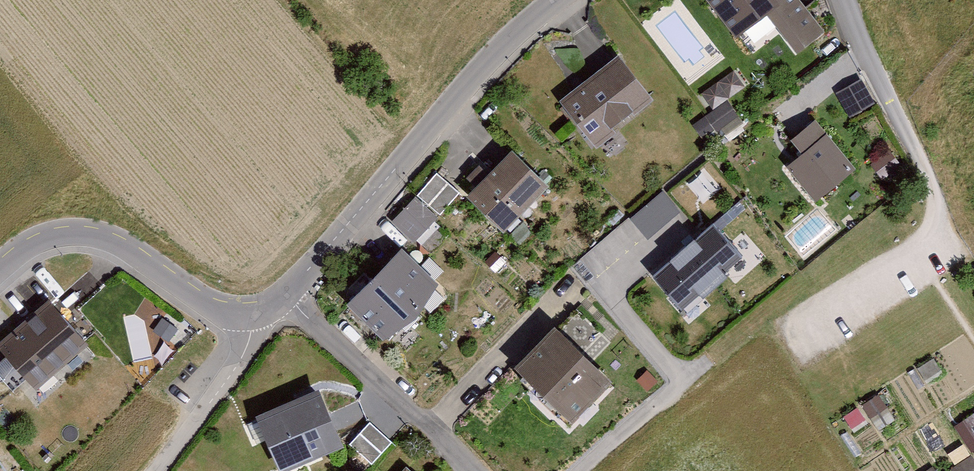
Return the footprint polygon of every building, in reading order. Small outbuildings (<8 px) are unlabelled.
[(731,41),(772,11),(801,50),(828,30),(806,0),(700,0),(731,41)] [(620,53),(561,99),(600,147),(658,102),(620,53)] [(802,151),(785,166),(813,199),(853,164),(815,120),(793,139),(802,151)] [(511,148),(469,195),(512,233),(553,186),(511,148)] [(436,172),(417,195),(440,214),(458,191),(436,172)] [(662,189),(629,218),(647,237),(679,208),(662,189)] [(414,196),(390,221),(413,243),(437,218),(414,196)] [(663,257),(704,308),(771,248),(727,197),(663,257)] [(681,234),(693,223),(680,209),(668,220),(681,234)] [(350,301),(385,336),(435,285),(399,252),(350,301)] [(0,341),(0,354),(35,392),(89,343),(47,298),(0,341)] [(556,322),(516,365),(577,421),(617,378),(556,322)] [(283,469),(345,445),(324,390),(261,414),(283,469)] [(370,421),(348,444),(371,464),(392,441),(370,421)]
